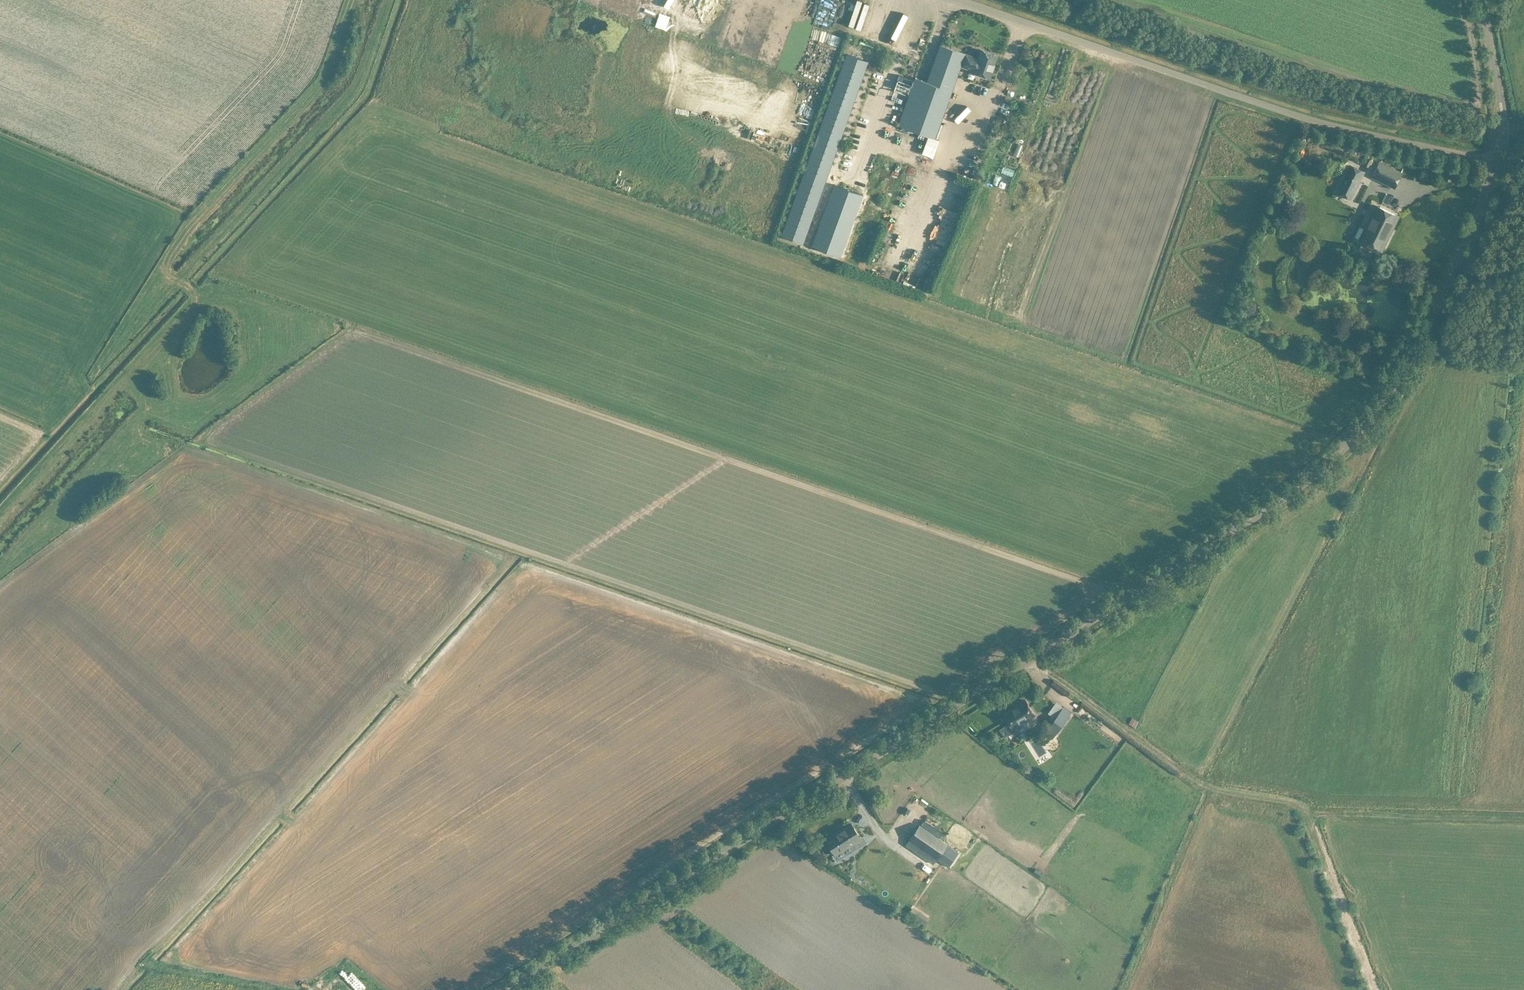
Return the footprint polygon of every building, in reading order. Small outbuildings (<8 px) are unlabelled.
[(864,30),(872,5),(866,3),(858,28),(864,30)] [(915,77),(898,125),(935,138),(961,65),(974,69),(973,71),(990,77),(997,55),(981,49),(978,58),(965,53),(940,44),(935,60),(927,81),(915,77)] [(849,54),(808,167),(809,168),(813,169),(811,176),(823,180),(824,180),(867,60),(865,60),(854,56),(849,54)] [(961,118),(965,123),(976,113),(972,108),(961,118)] [(1350,162),(1336,191),(1351,199),(1365,170),(1350,162)] [(1372,177),(1385,183),(1394,187),(1401,172),(1380,162),(1375,171),(1372,177)] [(808,167),(783,236),(802,243),(824,180),(823,180),(811,176),(813,169),(809,168),(808,167)] [(835,184),(812,246),(840,256),(863,194),(835,184)] [(1362,241),(1373,246),(1382,250),(1387,238),(1384,236),(1395,214),(1376,205),(1365,226),(1369,228),(1362,241)] [(1042,206),(1033,214),(1037,218),(1046,210),(1042,206)] [(973,282),(970,294),(978,296),(981,285),(973,282)] [(1010,722),(1000,729),(1005,737),(1017,730),(1015,727),(1035,714),(1026,700),(1004,713),(1010,722)] [(1063,707),(1044,732),(1052,738),(1071,712),(1063,707)] [(1050,753),(1049,760),(1056,762),(1058,754),(1050,753)] [(877,787),(875,784),(865,792),(868,797),(871,795),(870,793),(877,787)] [(861,838),(857,832),(852,824),(844,829),(845,829),(838,834),(837,832),(826,839),(836,854),(861,838)] [(920,826),(909,840),(935,859),(936,858),(942,862),(949,867),(959,852),(947,843),(946,844),(920,826)] [(866,868),(860,864),(859,865),(856,863),(850,873),(858,878),(866,868)] [(913,905),(908,913),(923,923),(928,915),(913,905)]
